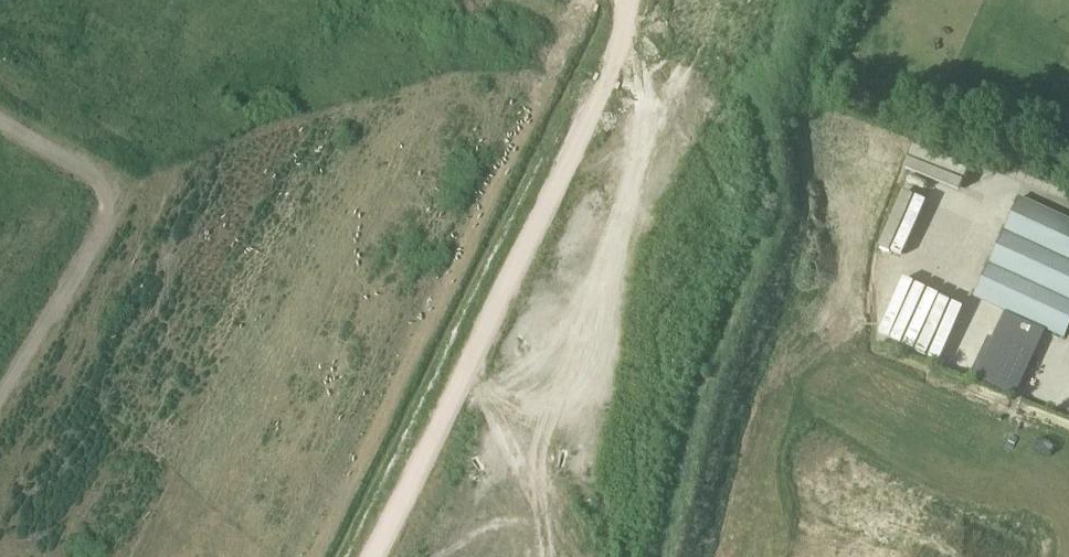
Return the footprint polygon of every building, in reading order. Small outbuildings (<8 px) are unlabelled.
[(1064,339),(1068,327),(1068,220),(1019,197),(973,297),(1064,339)]
